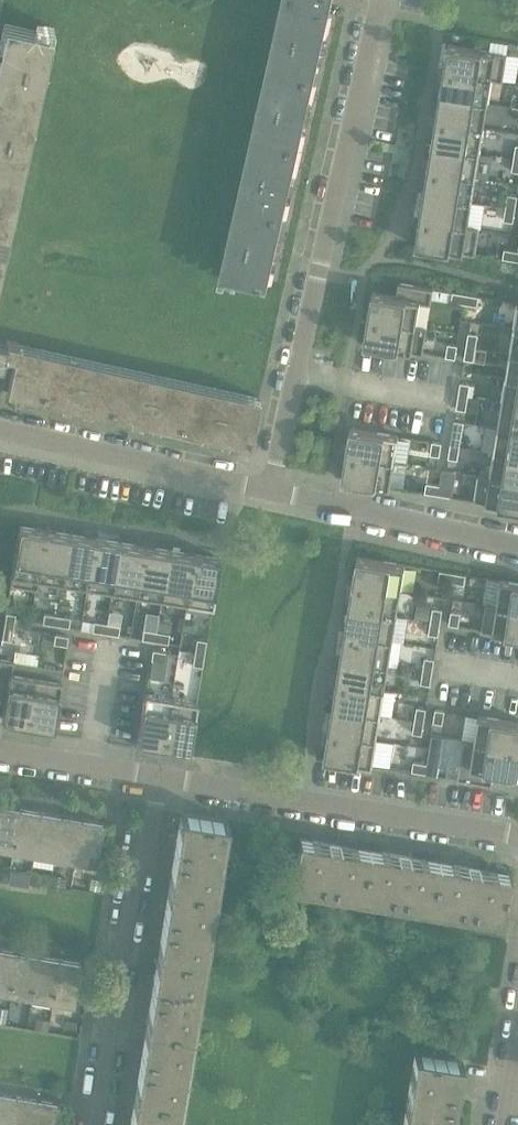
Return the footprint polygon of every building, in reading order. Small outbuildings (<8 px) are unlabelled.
[(333,0),(289,0),(228,273),(270,282),(333,0)] [(31,103),(47,34),(6,25),(0,50),(0,246),(31,103)] [(507,54),(449,45),(444,70),(503,80),(507,54)] [(503,80),(444,70),(440,95),(488,103),(492,79),(503,81),(503,80)] [(488,103),(440,95),(436,120),(484,128),(488,103)] [(484,128),(436,120),(432,145),(480,153),(484,128)] [(480,153),(432,145),(428,170),(476,177),(480,153)] [(476,177),(428,170),(424,194),(472,202),(476,177)] [(472,202),(424,194),(420,219),(479,229),(479,228),(468,226),(472,202)] [(517,196),(508,195),(506,208),(516,209),(517,196)] [(516,209),(506,208),(504,221),(514,222),(516,209)] [(479,229),(420,219),(416,245),(475,255),(479,229)] [(517,251),(505,249),(503,259),(516,261),(517,251)] [(397,296),(373,293),(369,318),(428,328),(428,327),(417,325),(420,303),(431,304),(434,289),(399,283),(397,296)] [(466,294),(453,292),(452,302),(465,304),(466,294)] [(479,297),(466,294),(465,304),(478,306),(479,297)] [(364,344),(423,354),(428,328),(369,318),(364,344)] [(479,335),(469,333),(467,346),(476,348),(479,335)] [(1,395),(2,387),(9,389),(8,390),(250,445),(260,403),(19,349),(20,343),(0,338),(0,395),(1,395)] [(458,346),(448,344),(446,357),(456,359),(458,346)] [(476,348),(467,346),(465,359),(474,361),(476,348)] [(510,353),(506,378),(517,380),(517,354),(510,353)] [(506,378),(502,403),(517,405),(517,380),(506,378)] [(471,384),(461,383),(459,396),(468,397),(471,384)] [(468,397),(459,396),(457,409),(466,410),(468,397)] [(502,403),(498,428),(517,431),(517,405),(502,403)] [(399,436),(351,428),(347,454),(395,462),(399,436)] [(498,428),(494,452),(517,456),(517,431),(498,428)] [(463,434),(453,432),(451,445),(460,447),(463,434)] [(442,443),(433,442),(431,455),(440,456),(442,443)] [(460,447),(451,445),(449,458),(458,460),(460,447)] [(480,475),(479,476),(517,482),(517,456),(494,452),(490,476),(480,475)] [(395,462),(347,454),(342,480),(391,488),(395,462)] [(479,476),(475,501),(517,508),(517,482),(479,476)] [(440,485),(427,483),(425,493),(438,495),(440,485)] [(453,488),(440,485),(438,495),(451,497),(453,488)] [(20,526),(11,584),(36,589),(46,530),(20,526)] [(63,582),(71,534),(46,530),(36,589),(37,589),(39,578),(63,582)] [(88,586),(96,538),(71,534),(63,582),(88,586)] [(120,542),(96,538),(88,586),(113,590),(120,542)] [(137,594),(145,546),(120,542),(113,590),(137,594)] [(162,598),(170,550),(145,546),(137,594),(162,598)] [(195,554),(170,550),(162,598),(187,602),(195,554)] [(221,558),(195,554),(187,602),(213,606),(221,558)] [(406,565),(358,557),(353,583),(401,591),(406,565)] [(453,573),(440,571),(439,581),(452,583),(453,573)] [(466,575),(453,573),(452,583),(465,585),(466,575)] [(486,605),(517,610),(517,583),(501,580),(497,605),(486,604),(486,605)] [(397,616),(401,591),(353,583),(349,608),(397,616)] [(486,605),(482,631),(517,636),(517,610),(486,605)] [(397,616),(349,608),(345,633),(393,640),(397,616)] [(443,610),(433,608),(431,621),(441,623),(443,610)] [(461,613),(452,612),(449,625),(459,626),(461,613)] [(16,614),(6,613),(4,626),(14,627),(16,614)] [(58,616),(45,614),(43,623),(56,625),(58,616)] [(71,618),(58,616),(56,625),(69,627),(71,618)] [(441,623),(431,621),(429,634),(439,636),(441,623)] [(107,624),(94,622),(93,631),(106,633),(107,624)] [(120,626),(107,624),(106,633),(119,635),(120,626)] [(14,627),(4,626),(2,639),(12,641),(14,627)] [(157,632),(144,630),(142,639),(155,641),(157,632)] [(170,634),(157,632),(155,641),(168,643),(170,634)] [(393,640),(345,633),(341,658),(389,665),(393,640)] [(68,636),(55,634),(54,644),(67,646),(68,636)] [(207,641),(197,639),(195,652),(205,654),(207,641)] [(166,652),(153,650),(152,660),(165,662),(166,652)] [(205,654),(195,652),(193,665),(203,667),(205,654)] [(389,665),(341,658),(337,682),(385,690),(389,665)] [(435,659),(425,658),(423,671),(433,672),(435,659)] [(0,659),(0,694),(6,695),(2,719),(28,723),(36,676),(12,672),(14,661),(0,659)] [(433,672),(423,671),(421,684),(431,685),(433,672)] [(62,680),(36,676),(28,723),(54,728),(62,680)] [(385,690),(337,682),(333,707),(381,715),(385,690)] [(172,697),(146,693),(138,741),(164,745),(172,697)] [(172,697),(164,745),(190,750),(198,702),(172,697)] [(381,715),(333,707),(329,732),(377,740),(381,715)] [(427,709),(417,707),(415,720),(425,722),(427,709)] [(445,711),(436,709),(434,722),(443,724),(445,711)] [(464,739),(464,740),(517,749),(517,722),(479,716),(475,741),(464,739)] [(425,722),(415,720),(413,733),(423,735),(425,722)] [(377,740),(329,732),(325,758),(373,766),(377,740)] [(464,740),(458,779),(493,785),(495,772),(517,776),(517,749),(464,740)] [(385,757),(417,759),(417,744),(386,742),(385,757)] [(427,764),(414,762),(412,772),(425,774),(427,764)] [(440,766),(427,764),(425,774),(438,776),(440,766)] [(13,851),(20,808),(0,805),(0,849),(13,851)] [(40,811),(20,808),(13,851),(33,854),(40,811)] [(33,854),(54,857),(61,815),(40,811),(33,854)] [(180,813),(169,883),(217,891),(228,820),(180,813)] [(82,818),(61,815),(54,857),(75,861),(82,818)] [(104,821),(82,818),(75,861),(97,864),(104,821)] [(370,850),(314,841),(300,838),(292,886),(362,898),(370,850)] [(440,862),(370,850),(362,898),(433,909),(440,862)] [(511,874),(482,869),(440,862),(433,909),(503,921),(511,874)] [(169,883),(158,952),(206,960),(217,891),(169,883)] [(0,949),(0,992),(11,994),(17,952),(0,949)] [(11,994),(31,997),(38,956),(17,952),(11,994)] [(158,952),(147,1023),(194,1031),(206,960),(158,952)] [(59,959),(38,956),(31,997),(52,1001),(59,959)] [(81,963),(59,959),(52,1001),(74,1004),(81,963)] [(147,1023),(135,1093),(183,1101),(194,1031),(147,1023)] [(404,1123),(418,1124),(452,1124),(463,1059),(415,1052),(404,1123)] [(16,1095),(0,1093),(0,1124),(11,1124),(16,1095)] [(183,1101),(135,1093),(130,1124),(179,1124),(183,1101)] [(16,1095),(11,1124),(32,1124),(37,1099),(16,1095)] [(37,1099),(32,1124),(55,1124),(58,1102),(37,1099)]
